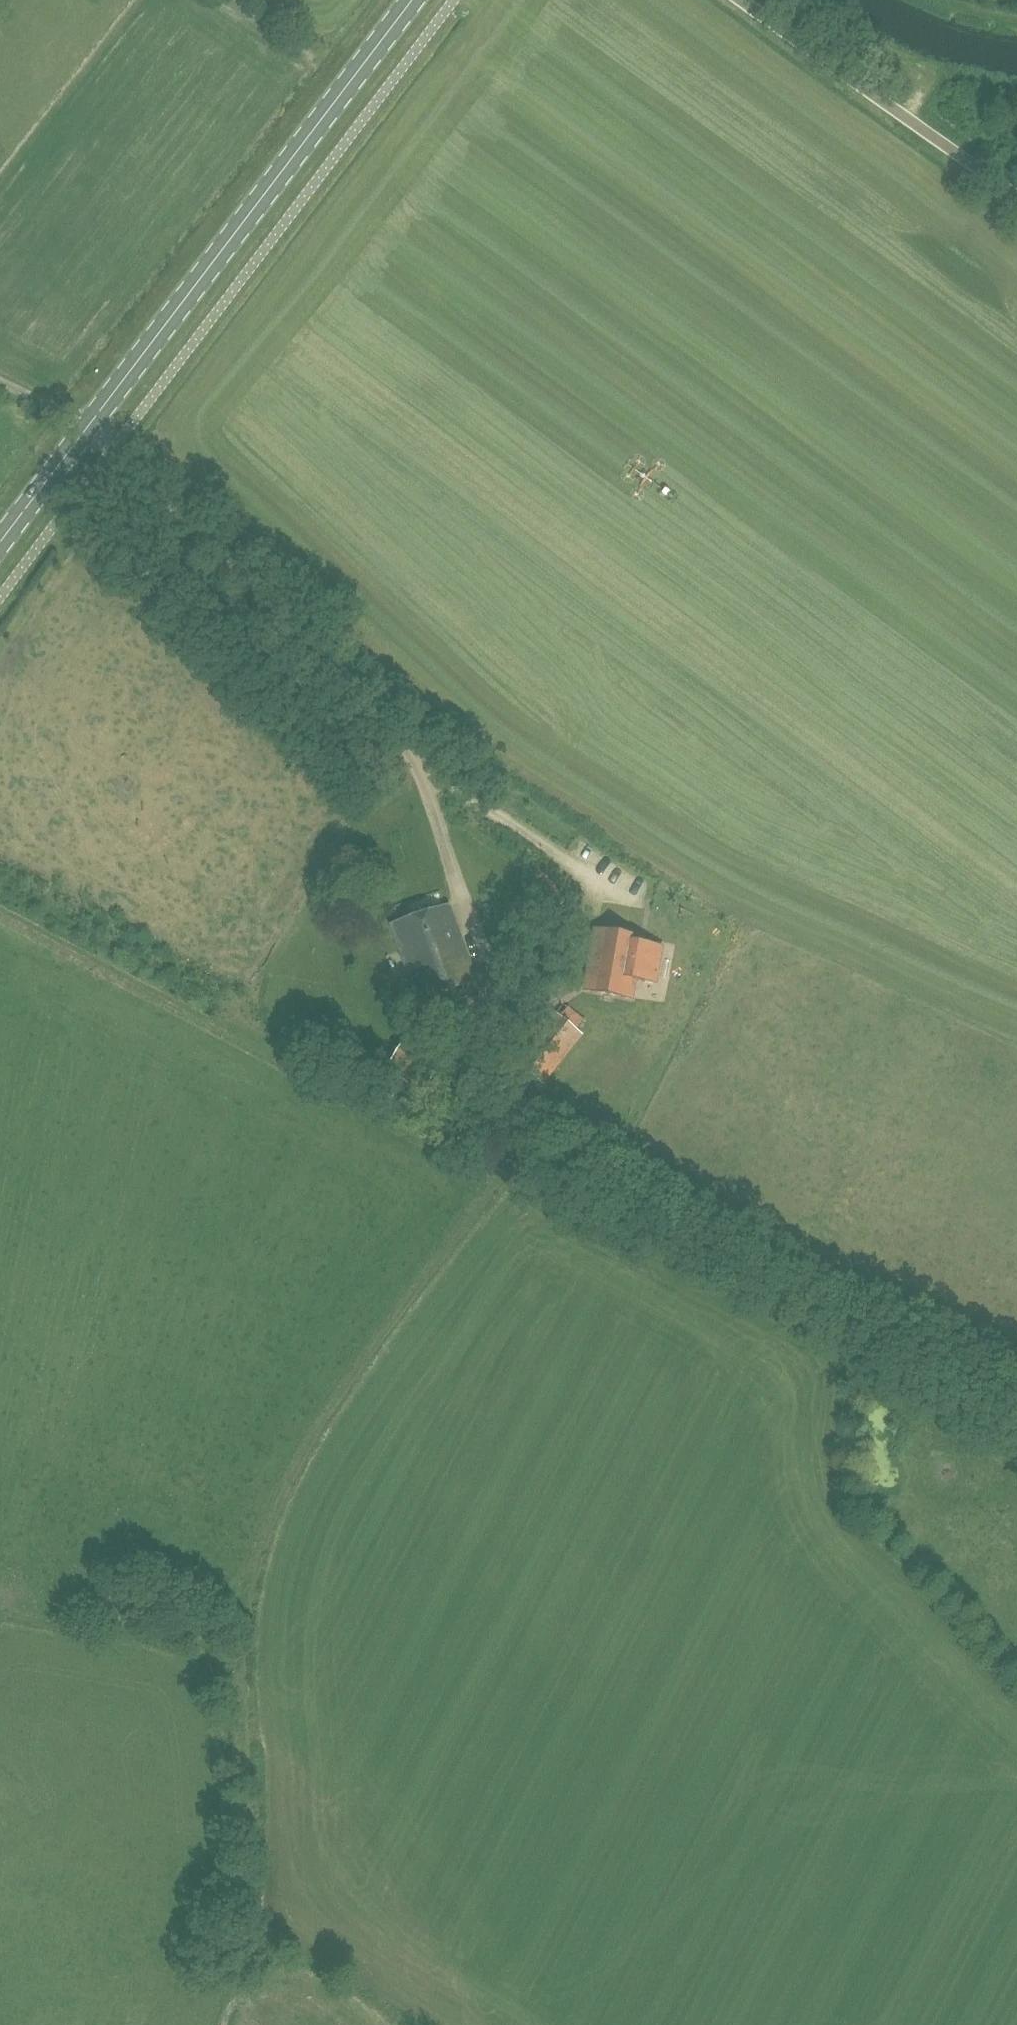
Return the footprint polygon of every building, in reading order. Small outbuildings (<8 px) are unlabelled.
[(390,924),(417,999),(474,979),(448,904),(390,924)] [(639,937),(595,929),(585,986),(628,994),(631,976),(652,979),(658,944),(638,940),(639,937)] [(533,941),(523,959),(560,979),(570,961),(533,941)] [(527,1051),(522,1047),(514,1058),(542,1080),(581,1032),(553,1009),(543,1022),(547,1025),(527,1051)] [(387,1066),(423,1090),(443,1057),(407,1035),(387,1066)] [(1016,1434),(1016,1433),(1009,1429),(1006,1434),(1015,1438),(1016,1434)]
